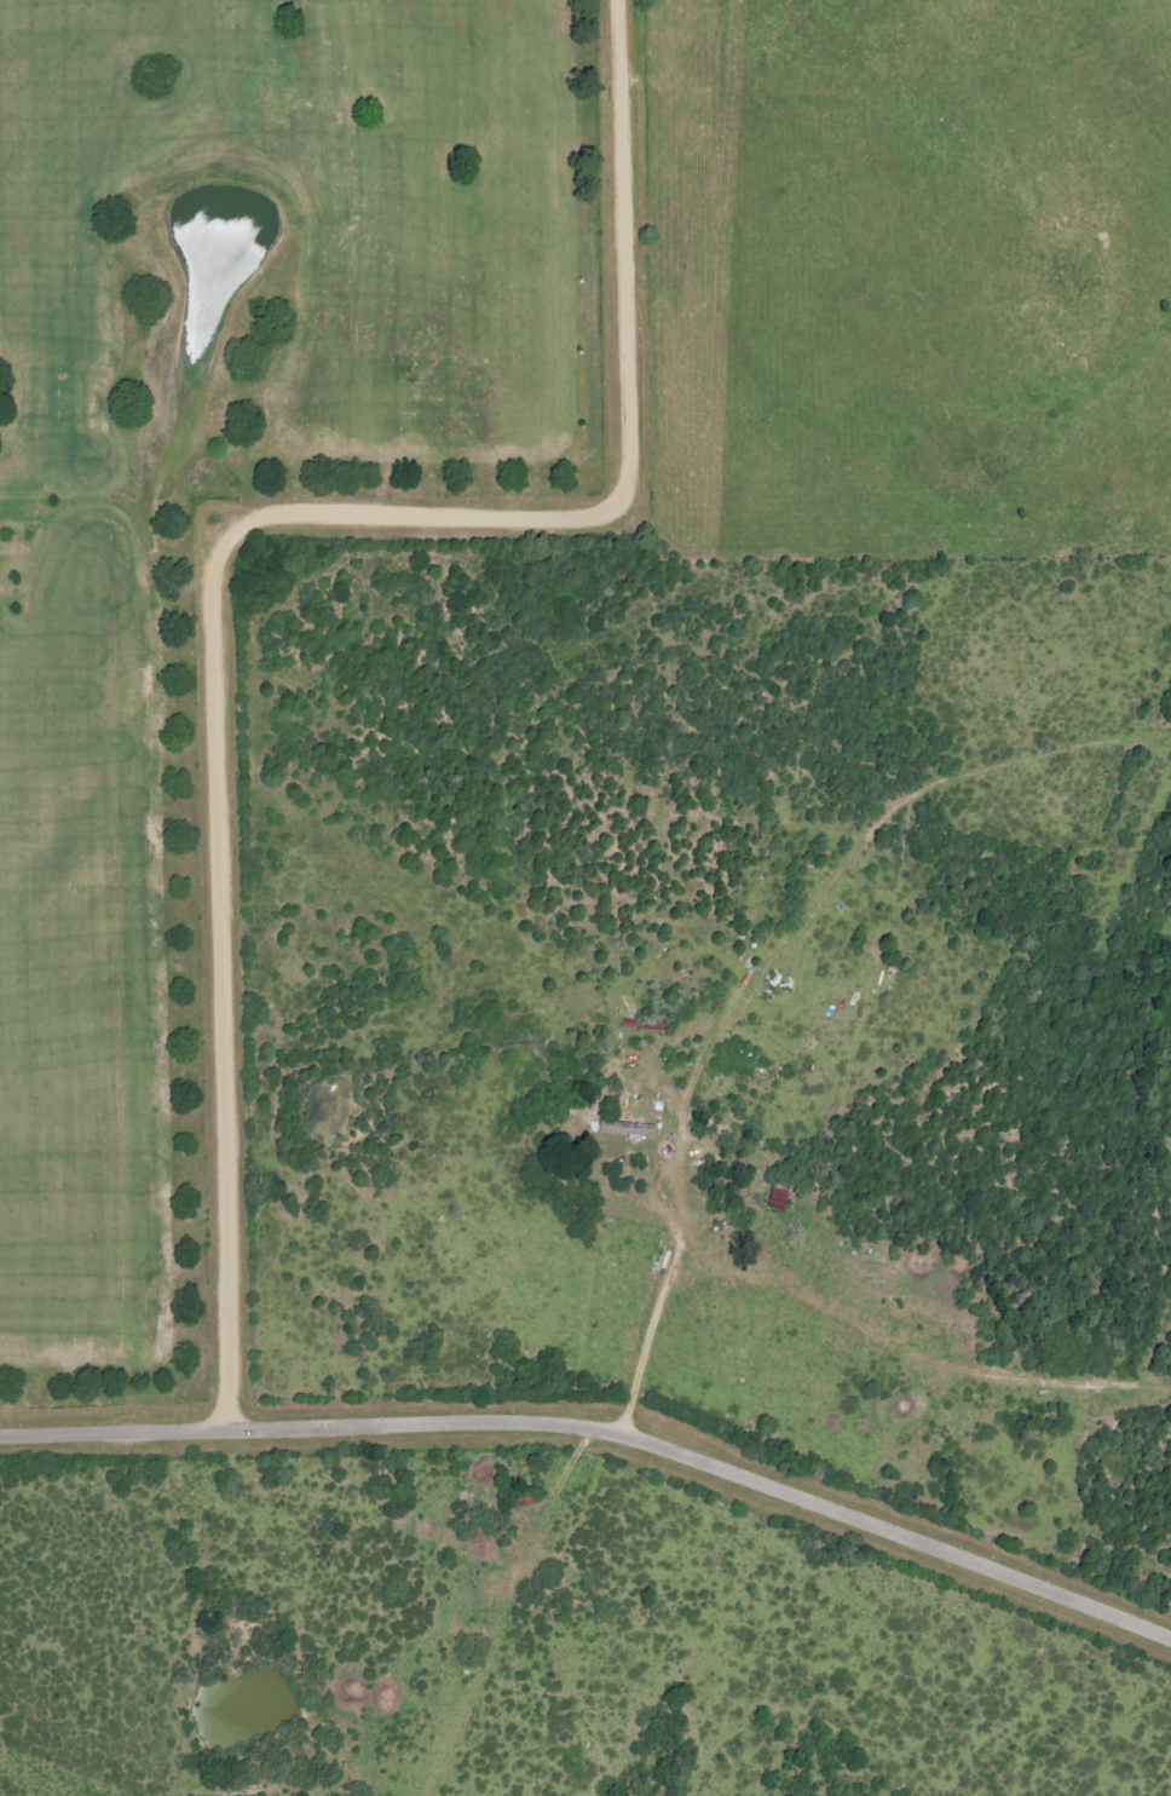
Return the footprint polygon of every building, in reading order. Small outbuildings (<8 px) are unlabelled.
[(657,1135),(658,1123),(603,1121),(602,1133),(647,1135),(657,1135)] [(789,1211),(791,1190),(774,1188),(771,1209),(789,1211)]
